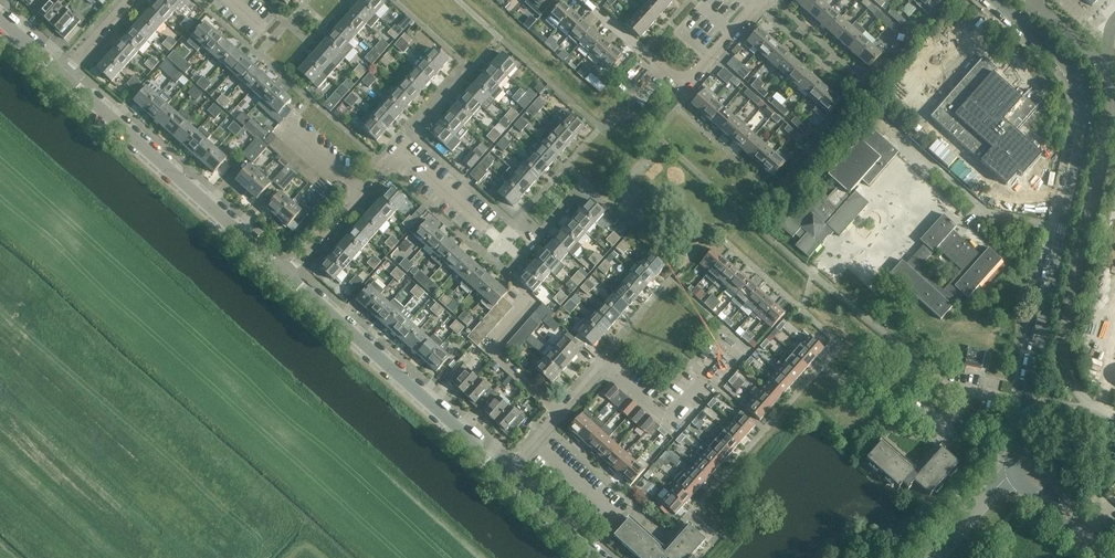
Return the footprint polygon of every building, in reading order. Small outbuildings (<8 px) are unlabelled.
[(30,5),(29,7),(34,12),(45,0),(25,0),(30,5)] [(34,12),(40,17),(41,15),(51,24),(64,9),(55,0),(45,0),(34,12)] [(160,0),(159,0),(150,9),(165,22),(174,12),(160,0)] [(174,12),(183,2),(181,0),(160,0),(174,12)] [(361,1),(375,14),(384,4),(380,0),(362,0),(361,1)] [(645,6),(658,18),(667,8),(658,0),(650,0),(645,6)] [(799,5),(809,14),(821,1),(820,0),(803,0),(799,5)] [(872,5),(867,0),(864,0),(861,3),(868,9),(872,5)] [(912,0),(928,15),(942,0),(912,0)] [(184,13),(194,22),(205,11),(195,1),(184,13)] [(375,14),(361,1),(352,11),(366,24),(371,28),(380,18),(375,14)] [(821,1),(809,14),(819,23),(831,10),(821,1)] [(561,3),(558,6),(555,3),(547,13),(550,16),(549,16),(560,25),(572,12),(561,3)] [(875,15),(878,11),(872,5),(868,9),(875,15)] [(645,6),(635,16),(649,28),(658,18),(645,6)] [(64,9),(51,24),(61,32),(59,34),(65,39),(81,21),(76,16),(74,17),(64,9)] [(165,22),(150,9),(142,19),(156,32),(165,22)] [(892,9),(888,13),(895,20),(899,15),(892,9)] [(831,10),(819,23),(829,32),(841,19),(831,10)] [(366,24),(352,11),(343,21),(358,33),(366,24)] [(582,21),(572,12),(560,25),(570,34),(582,21)] [(899,15),(895,20),(901,25),(905,21),(899,15)] [(635,16),(626,26),(640,38),(649,28),(635,16)] [(184,21),(191,28),(195,23),(187,17),(184,21)] [(888,27),(892,23),(885,17),(881,21),(888,27)] [(156,32),(142,19),(133,29),(148,42),(156,32)] [(841,19),(829,32),(839,41),(851,28),(841,19)] [(180,25),(187,32),(191,28),(184,21),(180,25)] [(358,33),(343,21),(335,31),(349,43),(358,33)] [(592,30),(582,21),(570,34),(580,44),(592,30)] [(193,37),(203,46),(216,32),(206,22),(193,37)] [(851,28),(839,41),(849,50),(861,37),(866,32),(855,23),(851,28)] [(895,33),(899,29),(892,23),(888,27),(895,33)] [(399,35),(403,32),(395,25),(392,29),(399,35)] [(148,42),(133,29),(124,38),(139,52),(148,42)] [(399,35),(392,29),(388,33),(395,40),(399,35)] [(753,47),(757,51),(769,38),(759,29),(744,46),(749,50),(753,47)] [(602,39),(592,30),(580,44),(590,53),(602,39)] [(349,43),(335,31),(326,40),(345,58),(354,48),(349,43)] [(225,40),(216,32),(203,46),(213,55),(225,40)] [(412,40),(405,34),(402,37),(409,44),(412,40)] [(166,41),(173,47),(177,43),(170,36),(166,41)] [(409,44),(402,37),(397,42),(405,49),(409,44)] [(861,37),(849,50),(860,59),(871,46),(861,37)] [(139,52),(124,38),(115,48),(130,61),(139,52)] [(779,47),(769,38),(757,51),(768,60),(779,47)] [(612,48),(602,39),(590,53),(600,62),(612,48)] [(235,49),(225,40),(213,55),(222,63),(235,49)] [(345,58),(326,40),(317,50),(337,67),(345,58)] [(162,45),(170,51),(173,47),(166,41),(162,45)] [(382,55),(385,51),(378,45),(374,48),(382,55)] [(871,46),(860,59),(870,68),(885,52),(879,47),(877,50),(871,46)] [(684,58),(689,52),(684,47),(678,53),(684,58)] [(789,56),(779,47),(768,60),(778,69),(789,56)] [(130,61),(115,48),(107,58),(121,71),(130,61)] [(382,55),(374,48),(370,53),(378,60),(382,55)] [(434,48),(425,58),(440,71),(449,60),(434,48)] [(623,58),(612,48),(600,62),(611,71),(623,58)] [(245,58),(235,49),(222,63),(232,72),(245,58)] [(337,67),(317,50),(308,60),(328,77),(337,67)] [(350,62),(356,68),(361,62),(369,70),(374,65),(360,52),(350,62)] [(395,60),(387,53),(384,57),(392,63),(395,60)] [(502,54),(493,64),(507,77),(516,67),(502,54)] [(916,57),(912,54),(895,74),(899,77),(916,57)] [(149,60),(156,67),(160,63),(152,56),(149,60)] [(799,65),(789,56),(778,69),(788,78),(799,65)] [(392,63),(384,57),(380,61),(387,68),(392,63)] [(743,66),(734,57),(727,65),(736,73),(743,66)] [(943,104),(930,117),(981,163),(1005,137),(1009,141),(1043,103),(1029,90),(1022,99),(994,74),(998,69),(984,57),(961,83),(965,87),(947,108),(943,104)] [(121,71),(107,58),(98,68),(112,81),(121,71)] [(255,67),(245,58),(232,72),(242,81),(255,67)] [(425,58),(416,68),(431,81),(440,71),(425,58)] [(181,70),(188,63),(183,59),(177,66),(181,70)] [(145,65),(152,71),(156,67),(149,60),(145,65)] [(328,77),(308,60),(299,70),(319,87),(328,77)] [(181,70),(185,74),(192,67),(188,63),(181,70)] [(357,68),(364,75),(367,71),(360,64),(357,68)] [(507,77),(493,64),(484,74),(498,87),(507,77)] [(584,65),(578,73),(577,73),(584,79),(591,71),(584,65)] [(810,74),(799,65),(788,78),(798,87),(810,74)] [(748,70),(744,66),(743,66),(736,73),(744,80),(752,71),(749,68),(748,70)] [(265,76),(255,67),(242,81),(252,90),(265,76)] [(352,73),(360,79),(364,75),(357,68),(352,73)] [(416,68),(408,78),(422,90),(431,81),(416,68)] [(727,84),(734,76),(724,68),(717,76),(727,84)] [(179,72),(175,69),(168,76),(173,80),(179,72)] [(179,72),(173,80),(177,83),(183,76),(179,72)] [(367,77),(374,83),(377,80),(370,73),(367,77)] [(503,91),(498,87),(484,74),(475,83),(490,96),(495,101),(503,91)] [(820,83),(810,74),(798,87),(808,96),(820,83)] [(131,80),(138,86),(142,82),(135,76),(131,80)] [(274,85),(265,76),(252,90),(261,99),(274,85)] [(737,87),(741,83),(734,76),(727,84),(727,85),(730,82),(737,87)] [(203,77),(197,84),(201,88),(207,80),(203,77)] [(367,77),(362,82),(369,88),(374,83),(367,77)] [(408,78),(399,88),(413,100),(422,90),(408,78)] [(758,78),(755,82),(751,86),(757,92),(761,87),(764,84),(758,78)] [(350,91),(355,85),(348,79),(343,85),(342,84),(339,88),(347,94),(350,91)] [(127,84),(134,91),(138,86),(131,80),(127,84)] [(207,80),(201,88),(205,91),(212,84),(207,80)] [(152,82),(147,87),(134,101),(145,111),(158,96),(162,91),(152,82)] [(539,82),(535,89),(542,93),(546,86),(539,82)] [(490,96),(475,83),(466,93),(481,106),(490,96)] [(600,93),(606,86),(602,83),(596,89),(600,93)] [(830,92),(820,83),(808,96),(818,104),(814,108),(815,108),(830,92)] [(284,94),(274,85),(261,99),(277,113),(285,104),(280,99),(284,94)] [(199,90),(195,86),(188,94),(192,97),(199,90)] [(757,92),(764,98),(768,94),(761,87),(757,92)] [(347,94),(339,88),(335,93),(342,99),(347,94)] [(399,88),(390,97),(404,110),(413,100),(399,88)] [(750,99),(754,95),(748,89),(744,94),(750,99)] [(199,90),(192,97),(196,101),(203,94),(199,90)] [(529,90),(526,93),(533,100),(536,96),(529,90)] [(691,104),(702,114),(717,97),(712,92),(709,96),(703,91),(691,104)] [(830,92),(815,108),(813,111),(823,120),(840,101),(830,92)] [(359,99),(352,93),(349,96),(356,103),(359,99)] [(481,106),(466,93),(457,103),(472,116),(481,106)] [(533,100),(526,93),(521,98),(529,105),(533,100)] [(220,105),(227,98),(223,94),(216,102),(220,105)] [(757,106),(761,101),(754,95),(750,99),(757,106)] [(158,96),(145,111),(154,119),(167,105),(158,96)] [(356,103),(349,96),(344,101),(352,108),(356,103)] [(390,97),(381,107),(395,120),(404,110),(390,97)] [(536,101),(544,107),(547,104),(539,97),(536,101)] [(717,97),(702,114),(701,114),(701,116),(702,118),(704,119),(706,120),(708,119),(712,123),(724,109),(714,101),(717,97)] [(220,105),(225,109),(231,102),(227,98),(220,105)] [(777,110),(781,106),(775,100),(771,104),(777,110)] [(536,101),(532,106),(539,112),(544,107),(536,101)] [(472,116),(457,103),(449,113),(463,126),(472,116)] [(212,115),(219,108),(214,104),(208,111),(212,115)] [(167,105),(154,119),(164,128),(177,114),(167,105)] [(278,123),(292,110),(289,106),(274,118),(278,123)] [(777,110),(784,116),(788,112),(781,106),(777,110)] [(381,107),(372,117),(387,130),(395,120),(381,107)] [(775,113),(768,107),(764,112),(770,118),(775,113)] [(216,119),(223,111),(219,108),(212,115),(216,119)] [(724,109),(712,123),(711,125),(712,127),(714,128),(716,129),(718,128),(722,132),(734,118),(724,109)] [(511,110),(508,113),(515,120),(518,116),(511,110)] [(243,112),(236,119),(240,123),(246,115),(243,112)] [(468,131),(463,126),(449,113),(440,123),(454,136),(460,140),(468,131)] [(515,120),(508,113),(503,118),(511,125),(515,120)] [(570,113),(561,123),(576,136),(585,126),(570,113)] [(775,113),(770,118),(771,118),(778,124),(782,119),(775,114),(775,113)] [(177,114),(164,128),(174,137),(187,123),(177,114)] [(246,115),(240,123),(244,127),(251,120),(246,115)] [(736,116),(734,118),(722,132),(732,141),(744,127),(746,125),(736,116)] [(377,140),(387,130),(372,117),(363,127),(377,140)] [(519,121),(526,127),(529,124),(522,117),(519,121)] [(798,128),(802,123),(795,118),(791,122),(798,128)] [(268,134),(251,120),(244,127),(244,128),(256,139),(257,138),(260,141),(261,139),(263,140),(268,134)] [(519,121),(514,126),(521,132),(526,127),(519,121)] [(238,125),(234,122),(228,129),(232,133),(238,125)] [(187,123),(174,137),(184,146),(197,132),(187,123)] [(454,136),(440,123),(436,127),(435,125),(429,131),(452,152),(461,142),(460,140),(454,136)] [(561,123),(552,133),(567,146),(576,136),(561,123)] [(798,128),(804,134),(808,129),(802,123),(798,128)] [(238,125),(232,133),(236,137),(243,129),(238,125)] [(791,136),(795,131),(788,125),(784,130),(791,136)] [(831,177),(839,184),(849,193),(862,180),(868,186),(899,152),(871,126),(859,139),(860,140),(828,175),(831,177)] [(194,155),(207,141),(211,136),(201,127),(197,132),(184,146),(194,155)] [(744,127),(732,141),(742,150),(754,136),(744,127)] [(493,129),(491,133),(498,139),(501,136),(493,129)] [(547,129),(539,138),(558,156),(567,146),(552,133),(552,134),(547,129)] [(797,142),(801,137),(795,131),(791,136),(797,142)] [(272,133),(264,142),(269,146),(277,137),(272,133)] [(498,139),(491,133),(486,138),(493,144),(498,139)] [(754,136),(742,150),(752,159),(764,145),(754,136)] [(277,137),(269,146),(274,150),(281,141),(277,137)] [(501,140),(508,147),(511,144),(504,137),(501,140)] [(243,154),(246,156),(254,163),(267,148),(269,146),(264,142),(263,140),(261,139),(260,141),(257,138),(256,139),(243,154)] [(543,144),(535,153),(549,166),(558,156),(539,138),(538,139),(543,144)] [(501,140),(496,145),(504,152),(508,147),(501,140)] [(207,141),(194,155),(204,164),(217,149),(207,141)] [(286,145),(281,141),(274,150),(278,154),(286,145)] [(286,145),(278,154),(283,158),(290,149),(286,145)] [(764,145),(752,159),(762,168),(774,154),(764,145)] [(217,149),(204,164),(214,173),(227,159),(217,149)] [(290,149),(283,158),(287,162),(295,153),(290,149)] [(476,149),(473,152),(480,159),(483,155),(476,149)] [(477,163),(480,159),(473,152),(472,151),(463,161),(467,166),(471,169),(472,168),(477,163)] [(788,160),(783,155),(777,151),(774,154),(762,168),(773,177),(788,160)] [(295,153),(287,162),(292,166),(300,157),(295,153)] [(535,153),(526,162),(541,176),(549,166),(535,153)] [(494,163),(486,157),(486,156),(483,160),(491,166),(494,163)] [(300,157),(292,166),(296,170),(304,161),(300,157)] [(483,160),(479,164),(471,174),(480,182),(488,172),(487,171),(491,166),(483,160)] [(304,161),(296,170),(301,174),(309,165),(304,161)] [(526,162),(517,172),(532,185),(541,176),(526,162)] [(287,164),(273,181),(278,186),(293,169),(287,164)] [(237,181),(247,190),(263,172),(264,171),(259,166),(255,170),(251,165),(237,181)] [(309,165),(301,174),(305,178),(313,169),(309,165)] [(532,185),(517,172),(511,167),(502,176),(503,178),(523,195),(532,185)] [(293,169),(278,186),(284,191),(299,174),(293,169)] [(313,169),(305,178),(310,182),(318,173),(313,169)] [(263,172),(247,190),(258,199),(271,184),(266,180),(269,177),(263,172)] [(314,185),(314,186),(322,177),(318,173),(310,182),(314,185)] [(322,177),(314,186),(319,190),(327,181),(322,177)] [(514,205),(523,195),(503,178),(508,182),(499,192),(514,205)] [(828,198),(819,189),(804,205),(807,208),(798,219),(791,213),(779,226),(792,238),(795,235),(801,240),(795,246),(808,258),(820,245),(833,231),(839,237),(869,204),(855,192),(850,198),(846,196),(849,193),(839,184),(838,186),(830,178),(824,185),(833,193),(828,198)] [(327,181),(319,190),(325,195),(333,186),(327,181)] [(292,201),(278,217),(288,227),(294,220),(299,224),(309,213),(310,213),(321,200),(325,196),(325,195),(319,190),(314,186),(314,185),(308,191),(311,194),(299,208),(297,206),(299,204),(294,199),(292,201)] [(391,187),(382,197),(396,210),(405,200),(391,187)] [(267,208),(278,217),(292,201),(281,192),(267,208)] [(396,210),(382,197),(373,207),(387,220),(396,210)] [(590,199),(581,209),(595,222),(604,212),(590,199)] [(387,220),(373,207),(364,217),(379,230),(387,220)] [(595,222),(581,209),(572,219),(587,232),(595,222)] [(414,226),(423,216),(417,211),(412,217),(410,216),(407,219),(414,226)] [(902,261),(890,274),(941,320),(964,295),(968,299),(1003,260),(989,248),(981,256),(953,231),(957,226),(943,214),(920,240),(925,244),(906,265),(902,261)] [(379,230),(364,217),(355,227),(370,240),(379,230)] [(437,230),(424,218),(411,233),(424,245),(437,230)] [(414,226),(407,219),(402,224),(410,231),(414,226)] [(587,232),(572,219),(563,229),(578,242),(587,232)] [(370,240),(355,227),(346,237),(361,250),(370,240)] [(582,246),(578,242),(563,229),(555,239),(569,252),(573,256),(582,246)] [(437,230),(424,245),(434,253),(447,239),(437,230)] [(614,232),(610,236),(617,243),(621,238),(614,232)] [(396,246),(400,242),(392,235),(389,239),(396,246)] [(610,236),(606,240),(614,247),(617,243),(610,236)] [(361,250),(346,237),(338,247),(352,259),(361,250)] [(408,237),(400,245),(408,253),(416,245),(408,237)] [(396,246),(389,239),(385,244),(392,251),(396,246)] [(447,239),(434,253),(444,262),(457,247),(447,239)] [(569,252),(555,239),(546,249),(560,262),(569,252)] [(623,240),(620,245),(627,251),(631,247),(623,240)] [(620,245),(616,249),(623,255),(627,251),(620,245)] [(352,259),(338,247),(329,256),(343,269),(352,259)] [(457,247),(444,262),(454,271),(467,256),(457,247)] [(560,262),(546,249),(537,258),(551,271),(560,262)] [(700,264),(710,272),(723,258),(713,250),(700,264)] [(596,252),(592,256),(600,262),(604,258),(596,252)] [(650,253),(641,263),(656,276),(665,266),(650,253)] [(379,265),(382,262),(375,255),(371,259),(379,265)] [(343,269),(329,256),(320,267),(334,280),(343,269)] [(467,256),(454,271),(464,280),(477,265),(467,256)] [(592,256),(589,260),(596,267),(600,262),(592,256)] [(617,256),(610,258),(613,266),(619,264),(617,256)] [(406,258),(399,265),(403,269),(409,262),(406,258)] [(551,271),(537,258),(528,268),(543,281),(551,271)] [(715,285),(718,280),(731,266),(723,258),(710,272),(706,277),(715,285)] [(379,265),(371,259),(367,264),(374,270),(379,265)] [(606,260),(602,264),(609,271),(613,267),(606,260)] [(409,262),(403,269),(408,273),(414,266),(409,262)] [(656,276),(641,263),(632,273),(647,286),(656,276)] [(602,264),(598,269),(605,275),(609,271),(602,264)] [(477,265),(464,280),(474,288),(487,274),(477,265)] [(731,266),(718,280),(715,285),(719,289),(723,284),(727,288),(740,274),(731,266)] [(401,271),(397,268),(391,275),(395,279),(401,271)] [(543,281),(528,268),(519,278),(533,291),(543,281)] [(401,271),(395,279),(399,282),(405,275),(401,271)] [(582,282),(586,278),(578,271),(575,276),(582,282)] [(647,286),(632,273),(624,283),(638,296),(647,286)] [(487,274),(474,288),(484,297),(497,282),(487,274)] [(740,274),(727,288),(736,296),(749,282),(740,274)] [(354,278),(361,285),(364,281),(357,275),(354,278)] [(425,276),(419,283),(423,286),(429,279),(425,276)] [(575,276),(571,280),(578,286),(582,282),(575,276)] [(349,283),(357,290),(361,285),(354,278),(349,283)] [(429,279),(423,286),(427,291),(434,283),(429,279)] [(578,286),(571,280),(565,286),(570,290),(573,293),(578,286)] [(588,280),(584,284),(591,291),(595,287),(588,280)] [(612,291),(614,293),(615,292),(630,306),(638,296),(624,283),(623,283),(620,281),(620,282),(617,280),(610,288),(612,290),(612,291)] [(374,281),(370,286),(357,300),(367,309),(380,295),(384,290),(374,281)] [(497,282),(484,297),(494,306),(498,302),(502,297),(507,291),(497,282)] [(749,282),(736,296),(732,301),(741,309),(745,304),(758,290),(749,282)] [(584,284),(580,288),(588,295),(591,291),(584,284)] [(421,289),(417,285),(410,293),(414,296),(421,289)] [(421,289),(414,296),(419,300),(425,293),(421,289)] [(758,290),(745,304),(754,312),(767,298),(758,290)] [(561,291),(557,295),(564,302),(568,298),(561,291)] [(614,293),(606,302),(621,315),(630,306),(615,292),(614,293)] [(445,293),(439,301),(442,304),(449,297),(445,293)] [(380,295),(367,309),(377,318),(390,304),(380,295)] [(557,295),(553,299),(560,306),(564,302),(557,295)] [(710,308),(718,299),(712,295),(704,304),(710,308)] [(449,297),(442,304),(447,308),(454,301),(449,297)] [(513,306),(502,297),(498,302),(509,311),(513,306)] [(767,298),(754,312),(751,315),(755,319),(758,316),(763,320),(776,306),(767,298)] [(390,304),(377,318),(387,327),(400,313),(404,308),(394,299),(390,304)] [(710,308),(713,311),(721,302),(718,299),(710,308)] [(570,300),(567,304),(574,310),(578,306),(570,300)] [(509,311),(498,302),(494,306),(494,307),(504,316),(509,311)] [(606,302),(597,312),(612,325),(621,315),(606,302)] [(441,306),(437,303),(430,310),(434,314),(441,306)] [(542,304),(539,308),(548,316),(549,315),(552,312),(542,304)] [(567,304),(563,308),(570,315),(574,310),(567,304)] [(441,306),(434,314),(439,318),(445,311),(441,306)] [(776,306),(763,320),(772,328),(785,314),(776,306)] [(504,316),(494,307),(489,312),(500,321),(504,316)] [(539,308),(535,312),(545,320),(548,316),(539,308)] [(465,311),(458,318),(462,322),(469,314),(465,311)] [(500,321),(489,312),(485,317),(496,326),(500,321)] [(531,317),(540,325),(545,320),(535,312),(531,317)] [(597,312),(589,322),(603,335),(612,325),(597,312)] [(400,313),(387,327),(397,336),(410,322),(400,313)] [(469,314),(462,322),(467,326),(473,319),(469,314)] [(496,326),(485,317),(480,322),(491,331),(496,326)] [(531,317),(527,322),(536,330),(540,325),(531,317)] [(460,324),(456,321),(450,328),(454,331),(460,324)] [(410,322),(397,336),(407,345),(419,330),(410,322)] [(491,331),(480,322),(476,327),(487,336),(491,331)] [(527,322),(523,326),(532,335),(532,334),(536,330),(527,322)] [(594,345),(603,335),(589,322),(579,332),(594,345)] [(460,324),(454,331),(458,335),(465,328),(460,324)] [(523,326),(519,331),(528,339),(532,335),(523,326)] [(487,336),(476,327),(472,332),(482,341),(487,336)] [(748,330),(745,332),(740,327),(735,333),(741,338),(741,337),(745,340),(752,333),(748,330)] [(419,330),(407,345),(416,353),(429,339),(419,330)] [(519,331),(514,336),(524,344),(527,341),(528,339),(519,331)] [(482,341),(472,332),(467,337),(478,346),(482,341)] [(568,332),(555,347),(571,362),(580,351),(571,343),(575,338),(568,332)] [(752,333),(745,340),(748,343),(755,336),(752,333)] [(528,339),(527,341),(533,346),(538,339),(532,334),(532,335),(528,339)] [(810,335),(802,344),(816,356),(824,347),(810,335)] [(514,336),(510,341),(520,349),(524,344),(514,336)] [(429,339),(416,353),(426,362),(439,348),(429,339)] [(510,341),(506,346),(515,354),(520,349),(510,341)] [(816,356),(802,344),(794,353),(808,365),(816,356)] [(555,347),(546,357),(562,372),(571,362),(555,347)] [(964,366),(982,370),(986,350),(968,347),(964,366)] [(439,348),(426,362),(436,371),(449,357),(439,348)] [(808,365),(794,353),(790,349),(782,358),(800,374),(808,365)] [(552,382),(562,372),(546,357),(536,368),(552,382)] [(800,374),(782,358),(774,367),(778,371),(792,383),(800,374)] [(455,385),(465,394),(478,379),(468,370),(470,368),(464,363),(448,382),(453,387),(455,385)] [(792,383),(778,371),(770,380),(784,392),(792,383)] [(732,378),(742,386),(745,383),(735,375),(732,378)] [(728,382),(732,386),(738,391),(742,386),(732,378),(728,382)] [(488,388),(478,379),(465,394),(475,403),(473,405),(479,409),(495,390),(490,386),(488,388)] [(770,380),(762,388),(776,401),(784,392),(770,380)] [(611,382),(601,393),(610,401),(611,400),(620,390),(611,382)] [(776,401),(762,388),(754,397),(768,410),(776,401)] [(495,390),(479,409),(484,414),(486,412),(495,421),(509,406),(511,404),(510,403),(510,401),(503,395),(501,395),(500,395),(495,390)] [(620,390),(611,400),(616,405),(621,398),(626,402),(629,398),(620,390)] [(754,397),(750,402),(744,399),(741,402),(760,419),(768,410),(754,397)] [(629,398),(626,402),(619,409),(628,417),(638,406),(629,398)] [(714,398),(708,405),(711,409),(718,402),(714,398)] [(519,415),(509,406),(495,421),(506,430),(504,431),(509,436),(526,418),(521,413),(519,415)] [(638,406),(628,417),(637,425),(643,418),(647,414),(638,406)] [(577,439),(592,422),(594,419),(585,411),(582,414),(569,429),(575,434),(573,436),(577,439)] [(742,411),(733,421),(747,433),(755,424),(742,411)] [(701,413),(692,423),(695,426),(702,419),(703,421),(706,417),(701,413)] [(647,414),(643,418),(648,422),(642,428),(646,432),(655,422),(647,414)] [(588,445),(600,430),(604,426),(595,418),(594,419),(592,422),(577,439),(579,441),(581,439),(588,445)] [(747,433),(733,421),(725,430),(739,442),(747,433)] [(655,422),(646,432),(651,436),(657,430),(661,434),(664,430),(655,422)] [(523,431),(527,427),(523,423),(519,427),(523,431)] [(725,430),(720,425),(712,434),(717,439),(731,451),(739,442),(725,430)] [(594,455),(609,438),(613,434),(604,426),(600,430),(588,445),(593,450),(591,452),(594,455)] [(682,434),(676,441),(679,444),(686,437),(682,434)] [(609,438),(594,455),(597,458),(600,455),(605,460),(618,446),(609,438)] [(731,451),(717,439),(714,442),(710,439),(706,443),(710,447),(709,447),(723,460),(731,451)] [(881,442),(880,444),(867,459),(899,488),(903,484),(907,488),(908,490),(915,483),(930,496),(948,475),(951,477),(956,472),(953,470),(959,463),(942,448),(918,475),(881,442)] [(618,446),(605,460),(611,465),(609,468),(612,471),(627,454),(618,446)] [(709,447),(701,456),(715,469),(723,460),(709,447)] [(675,459),(670,455),(666,452),(660,459),(663,462),(667,458),(672,463),(675,459)] [(627,454),(612,471),(615,474),(617,471),(623,476),(636,462),(627,454)] [(715,469),(701,456),(693,465),(707,478),(715,469)] [(636,462),(623,476),(629,482),(627,484),(630,487),(649,466),(640,457),(636,462)] [(659,469),(655,465),(644,477),(647,480),(653,473),(655,474),(659,469)] [(707,478),(693,465),(685,474),(699,486),(707,478)] [(685,474),(677,483),(691,495),(699,486),(685,474)] [(691,495),(677,483),(669,492),(683,504),(691,495)] [(669,492),(663,499),(661,496),(654,504),(667,515),(671,510),(675,514),(683,504),(669,492)] [(614,537),(638,557),(690,557),(706,540),(689,526),(666,552),(629,520),(614,537)]
